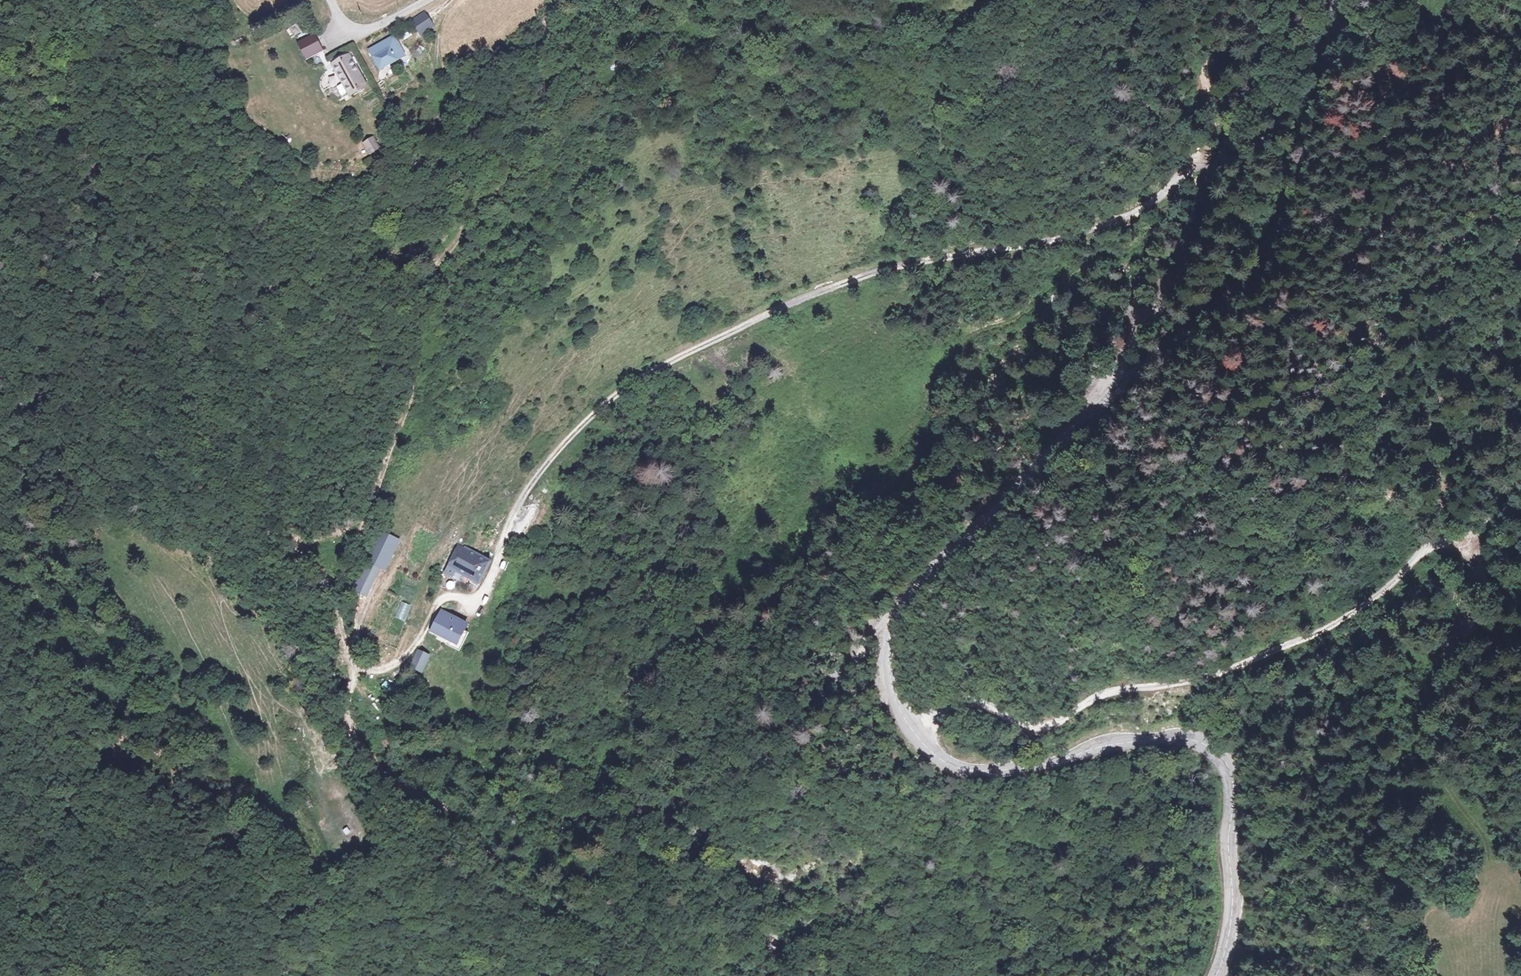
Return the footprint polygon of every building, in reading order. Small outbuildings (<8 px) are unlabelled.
[(410,20),(420,36),(435,27),(424,11),(410,20)] [(314,35),(298,43),(306,59),(321,52),(314,35)] [(386,46),(385,44),(367,54),(377,73),(403,59),(396,47),(394,48),(392,43),(386,46)] [(334,67),(342,83),(332,87),(339,101),(361,90),(347,61),(334,67)] [(371,142),(362,146),(367,159),(376,155),(371,142)] [(367,598),(380,569),(386,571),(399,541),(381,533),(362,576),(356,574),(349,590),(367,598)] [(453,569),(478,582),(490,563),(464,548),(456,562),(451,559),(446,570),(450,573),(453,569)] [(393,625),(402,627),(406,614),(397,611),(393,625)] [(437,640),(458,652),(468,634),(465,632),(468,627),(440,612),(432,627),(430,631),(439,636),(437,640)] [(431,657),(418,651),(410,668),(423,674),(431,657)] [(1261,769),(1254,770),(1256,778),(1262,777),(1261,769)]
